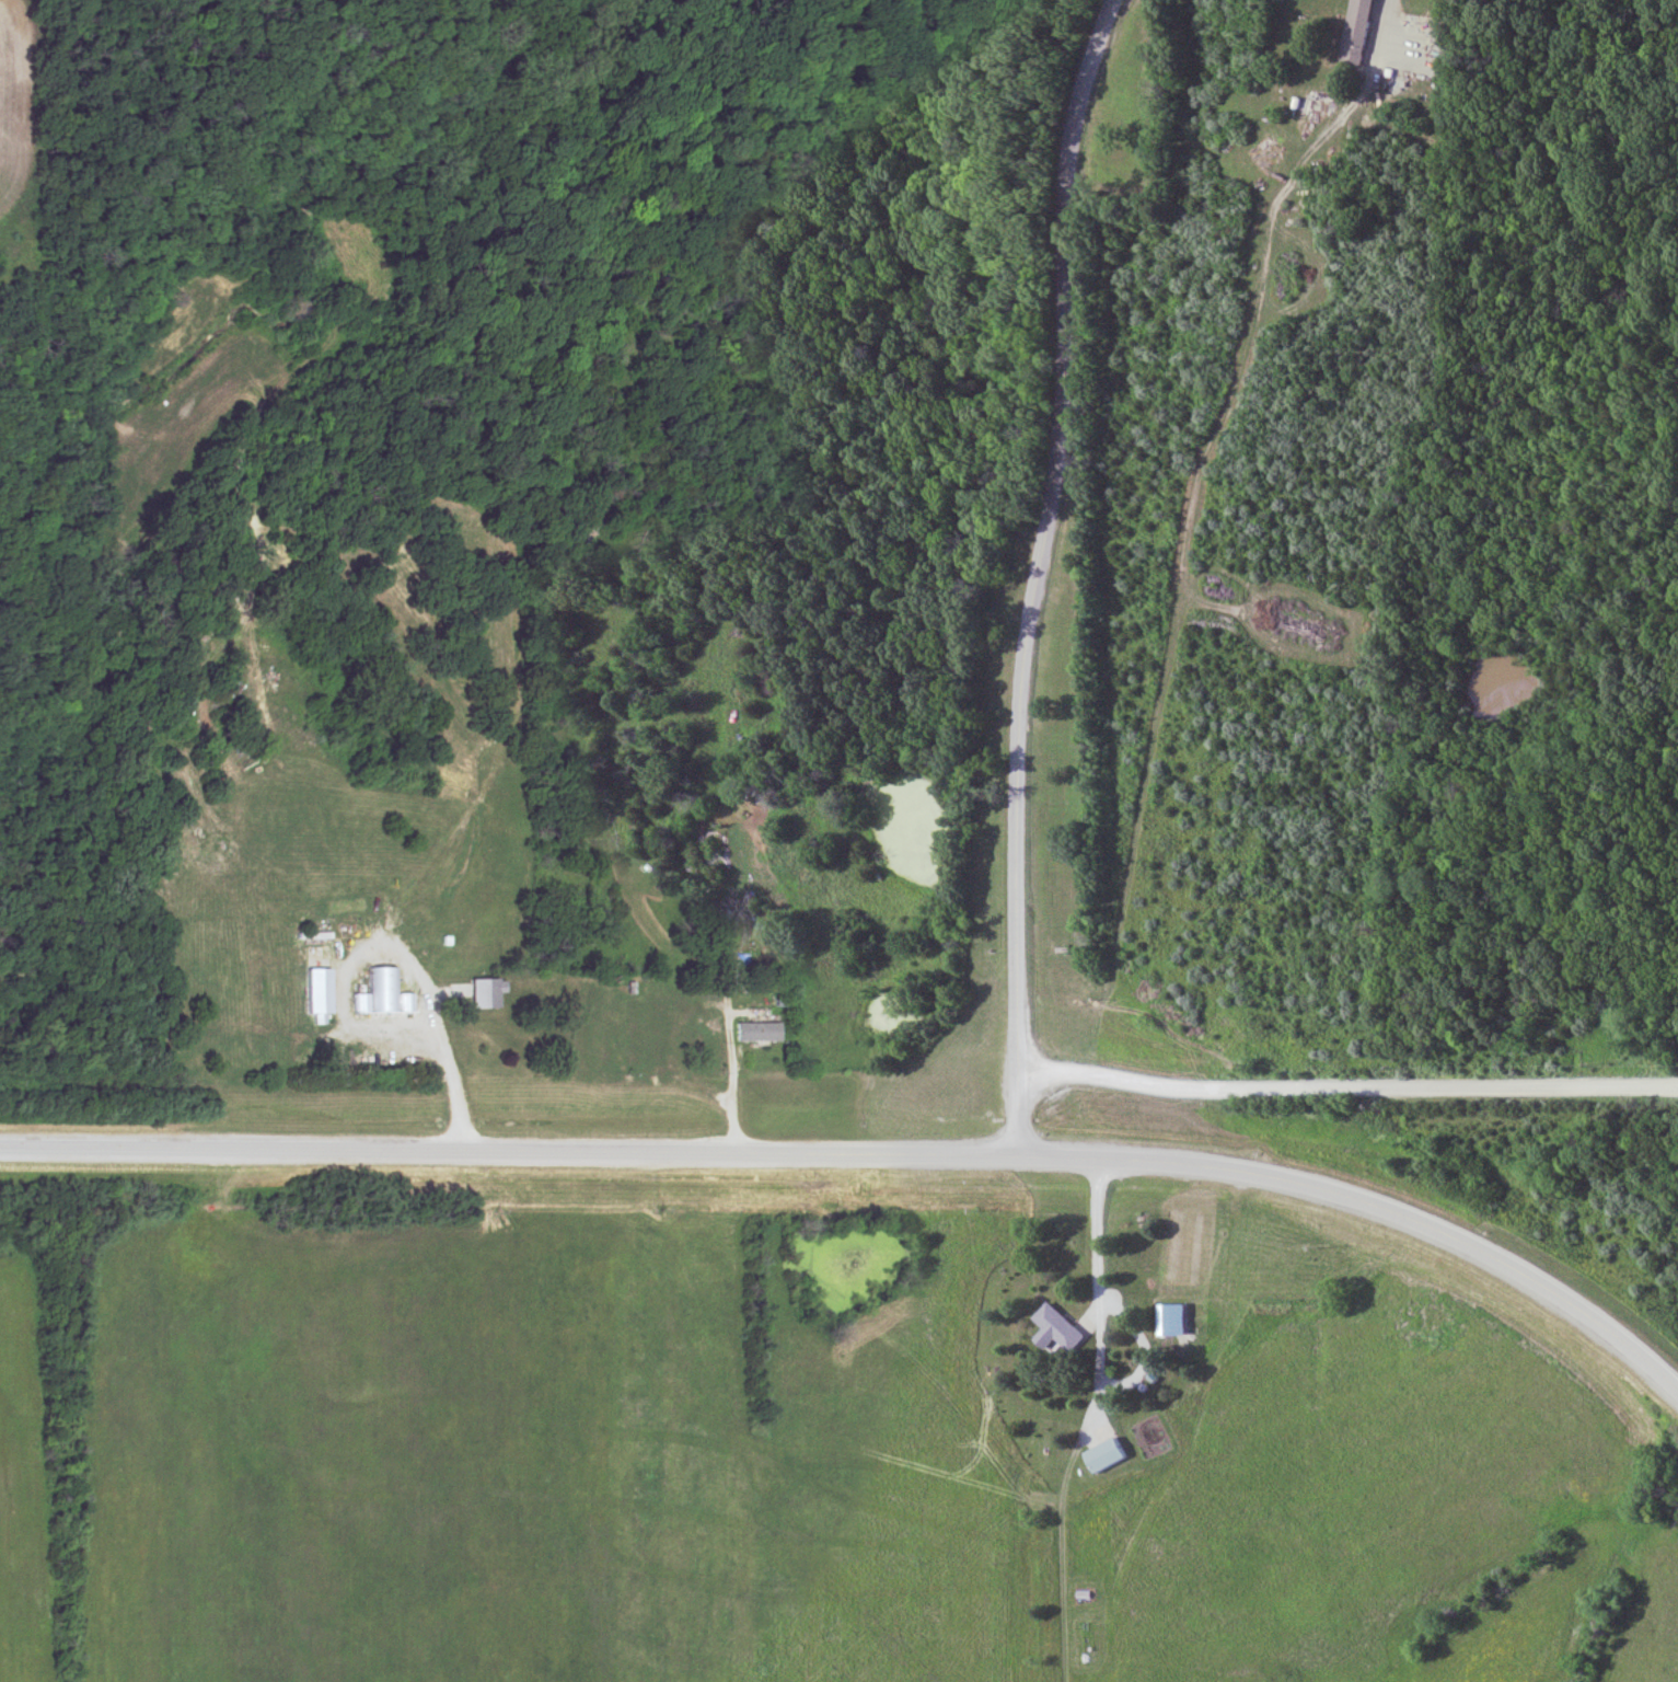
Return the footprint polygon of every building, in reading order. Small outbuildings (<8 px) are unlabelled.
[(1375,0),(1352,0),(1340,63),(1362,67),(1375,0)] [(398,968),(372,968),(372,995),(360,995),(361,1013),(408,1013),(408,1006),(398,1006),(398,968)] [(311,970),(311,1016),(334,1016),(334,970),(311,970)] [(501,993),(506,993),(506,980),(473,980),(473,1009),(501,1009),(501,993)] [(781,1041),(781,1024),(738,1024),(738,1041),(781,1041)] [(1159,1304),(1159,1336),(1186,1336),(1186,1304),(1159,1304)] [(1056,1305),(1093,1337),(1080,1353),(1071,1345),(1062,1355),(1048,1343),(1055,1333),(1042,1322),(1056,1305)] [(1095,1475),(1128,1458),(1118,1438),(1085,1454),(1095,1475)]
